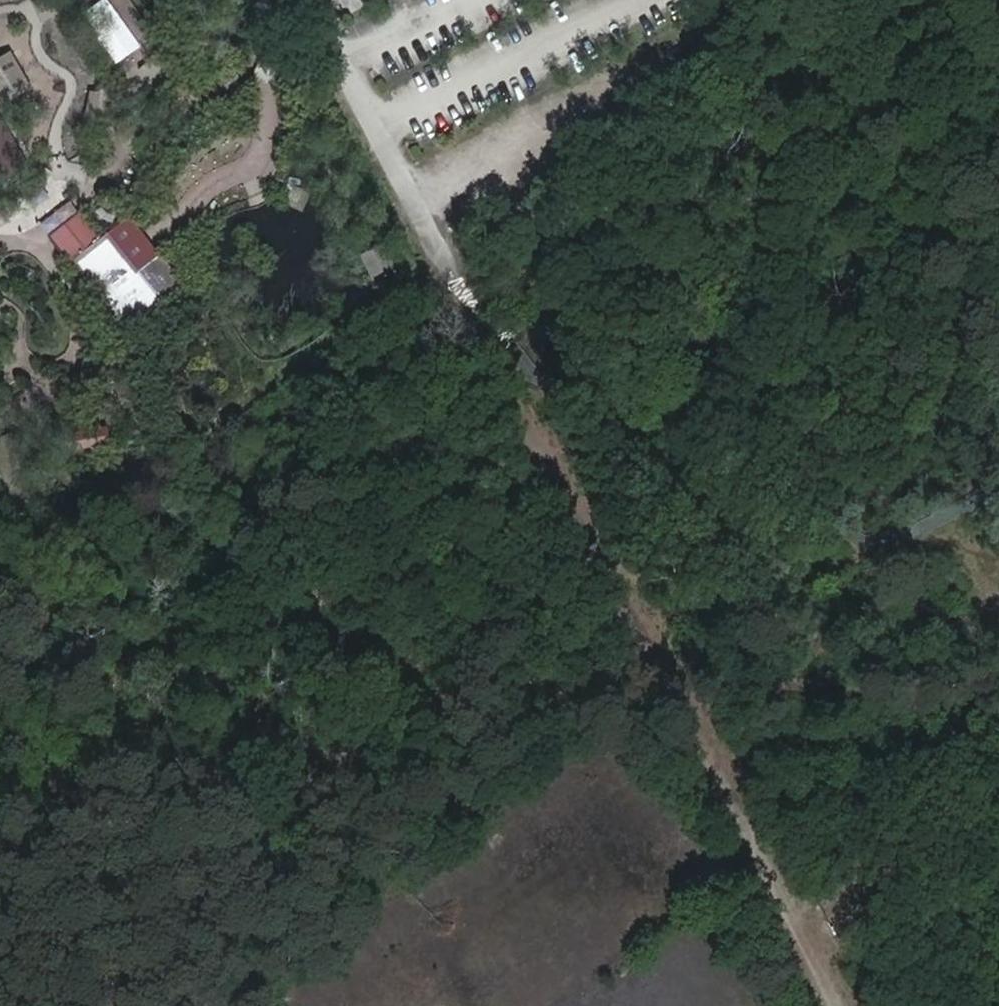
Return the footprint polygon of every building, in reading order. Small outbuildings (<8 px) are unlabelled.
[(284,56),(271,62),(277,75),(290,69),(284,56)] [(85,217),(79,221),(97,244),(102,240),(85,217)] [(92,278),(99,288),(105,283),(114,296),(109,300),(102,305),(125,336),(182,292),(159,262),(137,278),(120,256),(105,237),(102,240),(97,244),(79,221),(60,236),(92,278)] [(380,245),(363,254),(372,274),(390,265),(380,245)] [(105,283),(99,288),(109,300),(114,296),(105,283)] [(104,435),(74,440),(78,455),(107,449),(104,435)]
